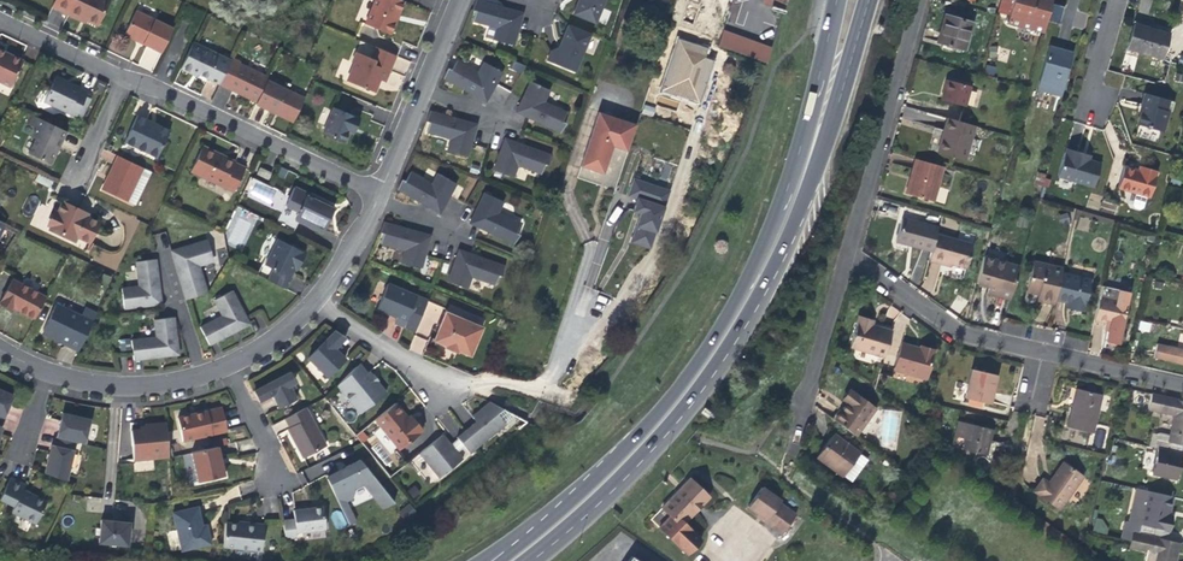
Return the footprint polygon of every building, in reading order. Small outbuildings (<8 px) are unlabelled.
[(52,6),(56,8),(67,13),(77,18),(78,16),(97,24),(109,0),(55,0),(52,6)] [(364,23),(389,33),(395,18),(403,0),(374,0),(364,23)] [(512,10),(511,11),(502,9),(503,7),(479,0),(476,0),(471,11),(474,12),(471,22),(487,26),(484,38),(492,40),(513,46),(517,32),(522,13),(512,10)] [(595,22),(604,0),(580,0),(579,0),(577,0),(572,13),(595,22)] [(784,10),(787,0),(765,0),(765,1),(771,3),(770,6),(784,10)] [(1009,13),(1045,23),(1051,0),(1012,0),(1009,13)] [(163,48),(172,29),(136,11),(125,32),(144,41),(142,44),(160,53),(163,48)] [(1043,31),(1045,23),(1009,13),(1007,20),(1043,31)] [(938,41),(964,48),(971,22),(945,15),(941,27),(938,41)] [(1127,48),(1160,58),(1167,32),(1152,27),(1134,22),(1127,48)] [(568,24),(562,37),(564,38),(561,45),(550,50),(546,60),(574,71),(590,33),(568,24)] [(771,46),(724,31),(719,45),(767,63),(771,46)] [(138,42),(142,44),(144,41),(125,32),(124,35),(138,42)] [(675,38),(660,94),(702,105),(714,60),(707,58),(710,47),(675,38)] [(230,59),(194,41),(185,59),(181,67),(191,72),(192,70),(198,72),(219,83),(220,81),(221,77),(230,59)] [(1049,45),(1038,86),(1038,87),(1059,93),(1070,51),(1058,48),(1049,45)] [(142,46),(135,64),(153,71),(160,53),(142,46)] [(379,78),(381,79),(386,68),(389,70),(395,54),(375,46),(371,57),(356,51),(352,61),(355,62),(348,79),(374,90),(379,78)] [(8,87),(21,61),(0,51),(0,84),(8,87)] [(485,59),(479,70),(467,63),(454,55),(453,55),(445,76),(469,90),(471,88),(478,92),(478,94),(486,99),(496,83),(503,70),(485,59)] [(240,61),(231,57),(230,59),(221,77),(220,81),(228,85),(227,87),(257,101),(259,96),(267,79),(268,77),(239,63),(240,61)] [(649,86),(653,73),(646,71),(642,83),(649,86)] [(78,117),(83,107),(78,104),(82,97),(85,91),(77,88),(78,86),(69,82),(67,84),(52,77),(40,102),(72,117),(73,115),(78,117)] [(292,92),(267,79),(259,96),(257,101),(256,103),(266,108),(273,112),(274,109),(283,113),(294,118),(304,97),(292,92)] [(516,109),(527,114),(527,113),(530,115),(537,118),(536,119),(561,131),(566,122),(562,120),(567,111),(544,100),(550,89),(530,80),(516,109)] [(963,107),(969,87),(944,80),(942,88),(939,101),(963,107)] [(1162,131),(1168,110),(1171,111),(1174,100),(1169,99),(1145,92),(1143,101),(1142,103),(1144,104),(1142,112),(1140,111),(1136,123),(1162,131)] [(78,104),(83,107),(87,99),(82,97),(78,104)] [(350,124),(354,126),(359,116),(333,105),(321,130),(343,140),(348,130),(350,124)] [(274,109),(273,112),(292,121),(294,118),(283,113),(274,109)] [(430,110),(426,120),(430,121),(427,131),(433,133),(450,138),(446,151),(467,157),(471,143),(476,125),(466,122),(466,124),(458,121),(458,119),(431,111),(430,110)] [(598,110),(580,165),(604,172),(607,164),(613,146),(627,150),(637,123),(598,110)] [(52,148),(61,130),(29,115),(25,125),(34,129),(30,138),(33,139),(26,154),(48,164),(55,149),(52,148)] [(154,158),(167,132),(152,125),(134,116),(121,143),(154,158)] [(973,126),(948,118),(943,136),(938,153),(963,160),(973,126)] [(63,132),(61,130),(52,148),(55,149),(57,144),(63,132)] [(514,144),(515,143),(504,139),(493,170),(513,177),(517,165),(540,173),(544,163),(548,165),(551,155),(525,146),(524,148),(518,146),(514,144)] [(232,192),(240,174),(243,169),(231,164),(232,162),(222,157),(221,159),(216,157),(217,155),(200,147),(188,171),(232,192)] [(1076,155),(1077,151),(1066,147),(1065,152),(1064,151),(1057,175),(1092,185),(1098,162),(1087,158),(1081,156),(1076,155)] [(124,202),(140,169),(115,157),(110,167),(99,190),(124,202)] [(943,168),(917,160),(912,176),(910,183),(908,183),(905,194),(933,202),(943,168)] [(1117,190),(1120,191),(1127,166),(1124,165),(1117,190)] [(1157,168),(1146,165),(1145,171),(1141,169),(1138,169),(1127,166),(1120,191),(1135,195),(1132,207),(1133,210),(1139,212),(1142,210),(1145,198),(1149,199),(1157,168)] [(260,170),(257,168),(254,175),(257,176),(265,180),(268,174),(260,170)] [(403,174),(398,186),(401,188),(423,201),(425,199),(432,203),(432,204),(440,209),(450,194),(457,181),(440,170),(434,181),(412,168),(407,177),(405,176),(403,174)] [(1036,174),(1034,185),(1049,187),(1051,176),(1036,174)] [(38,175),(35,182),(51,187),(54,180),(38,175)] [(640,212),(631,240),(632,243),(652,249),(669,189),(635,180),(632,193),(639,195),(635,210),(636,211),(640,212)] [(291,233),(296,221),(320,232),(326,218),(331,209),(310,199),(303,196),(305,193),(291,187),(283,204),(273,224),(291,233)] [(470,220),(480,225),(481,224),(490,229),(489,231),(514,243),(519,234),(515,232),(520,223),(498,212),(504,200),(485,191),(476,208),(470,220)] [(73,207),(60,201),(58,206),(55,213),(48,227),(47,229),(59,235),(58,237),(64,239),(71,243),(74,237),(88,243),(89,241),(91,236),(94,229),(96,224),(97,224),(83,217),(77,214),(79,210),(73,207)] [(239,206),(221,241),(242,251),(259,216),(239,206)] [(55,213),(52,212),(45,225),(48,227),(55,213)] [(899,222),(894,241),(910,245),(909,249),(929,255),(935,235),(936,231),(899,222)] [(386,224),(383,223),(379,235),(381,235),(382,235),(379,246),(386,247),(404,252),(401,264),(421,269),(425,255),(429,236),(419,234),(419,235),(410,233),(411,230),(386,224)] [(971,246),(935,235),(929,255),(929,258),(951,264),(965,268),(971,246)] [(288,276),(291,269),(293,265),(296,266),(303,253),(292,247),(292,249),(274,240),(262,265),(260,263),(254,275),(283,289),(289,277),(288,276)] [(204,241),(169,251),(172,261),(174,269),(176,276),(179,285),(181,293),(183,300),(194,296),(200,295),(204,294),(198,274),(198,273),(198,271),(197,271),(196,264),(210,260),(204,241)] [(901,247),(909,249),(910,245),(894,241),(893,245),(901,247)] [(469,255),(469,253),(458,250),(447,280),(467,288),(472,276),(495,284),(498,274),(502,275),(506,265),(479,256),(479,258),(472,256),(469,255)] [(950,267),(951,264),(929,258),(928,261),(938,263),(950,267)] [(155,259),(136,262),(136,264),(139,286),(121,289),(124,309),(161,304),(159,295),(157,274),(155,259)] [(975,284),(986,287),(997,290),(996,296),(1008,299),(1018,268),(982,259),(975,284)] [(1042,267),(1031,265),(1026,291),(1037,293),(1043,294),(1042,300),(1054,303),(1055,298),(1060,273),(1062,268),(1043,264),(1042,267)] [(1088,279),(1060,273),(1055,298),(1067,301),(1071,302),(1070,307),(1082,309),(1088,279)] [(43,299),(10,282),(0,301),(0,307),(9,311),(11,309),(19,313),(32,320),(43,299)] [(419,297),(392,285),(385,301),(381,310),(400,318),(398,323),(407,327),(419,297)] [(1097,297),(1092,320),(1104,323),(1103,328),(1108,329),(1105,340),(1107,343),(1109,344),(1114,345),(1116,343),(1128,291),(1100,285),(1097,297)] [(988,294),(996,296),(997,290),(986,287),(985,293),(988,294)] [(237,308),(230,293),(219,298),(214,300),(213,301),(221,317),(199,328),(207,345),(213,343),(227,335),(233,332),(246,326),(237,308)] [(428,301),(416,332),(429,338),(442,306),(428,301)] [(76,351),(93,317),(82,312),(80,317),(54,305),(41,331),(58,339),(67,344),(66,346),(76,351)] [(451,345),(458,348),(469,353),(481,326),(446,312),(434,338),(447,344),(451,345)] [(177,355),(172,318),(152,320),(154,338),(130,341),(132,360),(163,356),(177,355)] [(884,357),(891,332),(871,326),(872,322),(858,318),(849,348),(884,357)] [(1149,332),(1151,323),(1139,321),(1138,330),(1149,332)] [(324,340),(306,358),(325,377),(343,359),(336,353),(331,348),(334,346),(335,347),(342,340),(345,337),(335,330),(329,336),(326,338),(327,339),(325,341),(324,340)] [(408,349),(421,354),(427,339),(414,334),(408,349)] [(901,345),(894,370),(925,379),(933,351),(920,347),(919,350),(910,348),(901,345)] [(1156,345),(1153,357),(1182,364),(1182,351),(1156,345)] [(368,404),(384,391),(375,381),(370,375),(367,371),(364,373),(358,366),(356,364),(345,375),(346,377),(368,404)] [(971,368),(964,397),(988,402),(995,374),(979,370),(971,368)] [(259,387),(253,391),(258,401),(259,402),(272,395),(275,401),(278,407),(296,398),(292,391),(295,389),(287,373),(267,383),(259,387)] [(1074,406),(1071,406),(1066,427),(1091,433),(1100,394),(1090,392),(1078,389),(1074,406)] [(1,418),(7,406),(11,394),(0,390),(0,418),(1,418)] [(840,402),(842,403),(845,406),(832,423),(853,438),(874,410),(848,390),(840,402)] [(1166,442),(1182,445),(1182,400),(1151,393),(1148,409),(1172,415),(1166,442)] [(464,430),(456,436),(469,452),(476,447),(505,423),(497,412),(505,406),(491,398),(475,412),(472,414),(476,419),(464,430)] [(405,419),(407,417),(394,402),(374,420),(398,449),(421,429),(412,418),(408,422),(405,419)] [(829,420),(832,423),(845,406),(842,403),(829,420)] [(327,445),(306,407),(285,418),(293,431),(291,432),(293,436),(304,457),(327,445)] [(219,409),(206,412),(206,414),(190,418),(190,416),(176,419),(181,442),(225,432),(221,418),(219,409)] [(56,424),(53,438),(73,443),(81,444),(87,420),(59,413),(56,424)] [(1042,431),(1045,418),(1035,416),(1033,429),(1042,431)] [(272,425),(275,432),(287,427),(284,420),(272,425)] [(965,438),(963,449),(987,454),(991,433),(992,428),(969,422),(958,420),(955,435),(965,438)] [(168,458),(166,438),(165,425),(150,426),(144,427),(144,431),(129,432),(132,461),(168,458)] [(439,477),(462,458),(444,437),(442,434),(420,453),(439,477)] [(825,464),(842,477),(857,456),(831,436),(825,444),(814,459),(824,466),(825,464)] [(73,443),(53,438),(50,446),(49,446),(47,456),(48,456),(47,460),(47,462),(44,462),(41,474),(64,482),(73,443)] [(1180,452),(1182,445),(1166,442),(1156,439),(1154,447),(1157,447),(1152,474),(1175,479),(1180,462),(1182,453),(1180,452)] [(217,447),(190,453),(197,482),(221,476),(223,476),(223,473),(220,461),(217,447)] [(340,474),(328,481),(343,512),(349,507),(356,502),(357,493),(365,486),(384,510),(395,502),(360,460),(345,468),(344,472),(340,474)] [(304,470),(309,481),(326,473),(321,462),(304,470)] [(1057,471),(1048,484),(1042,479),(1034,491),(1059,509),(1082,477),(1062,463),(1057,471)] [(8,479),(0,496),(0,501),(13,507),(10,513),(34,524),(45,503),(21,491),(23,486),(21,485),(8,479)] [(688,479),(674,493),(676,495),(690,481),(688,479)] [(707,497),(690,481),(676,495),(674,493),(660,508),(668,516),(654,531),(682,558),(696,543),(679,526),(707,497)] [(1136,487),(1133,498),(1146,501),(1148,490),(1136,487)] [(756,514),(781,533),(794,516),(777,504),(779,501),(760,488),(746,507),(756,514)] [(1171,495),(1148,490),(1146,501),(1133,498),(1125,530),(1131,531),(1166,539),(1168,531),(1169,531),(1171,520),(1172,516),(1167,514),(1171,495)] [(293,510),(294,518),(283,519),(286,537),(297,535),(296,531),(325,527),(322,506),(302,509),(293,510)] [(210,544),(207,532),(202,533),(200,526),(198,516),(196,507),(171,513),(180,551),(210,544)] [(353,532),(359,527),(349,507),(343,512),(353,532)] [(330,515),(337,529),(348,524),(340,509),(330,515)] [(780,534),(781,533),(756,514),(755,515),(780,534)] [(112,522),(100,521),(97,544),(126,547),(128,524),(112,522)] [(265,525),(246,522),(246,526),(239,525),(226,523),(223,547),(262,551),(265,525)] [(1166,539),(1131,531),(1129,541),(1128,546),(1153,552),(1151,560),(1173,560),(1177,542),(1166,539)]
